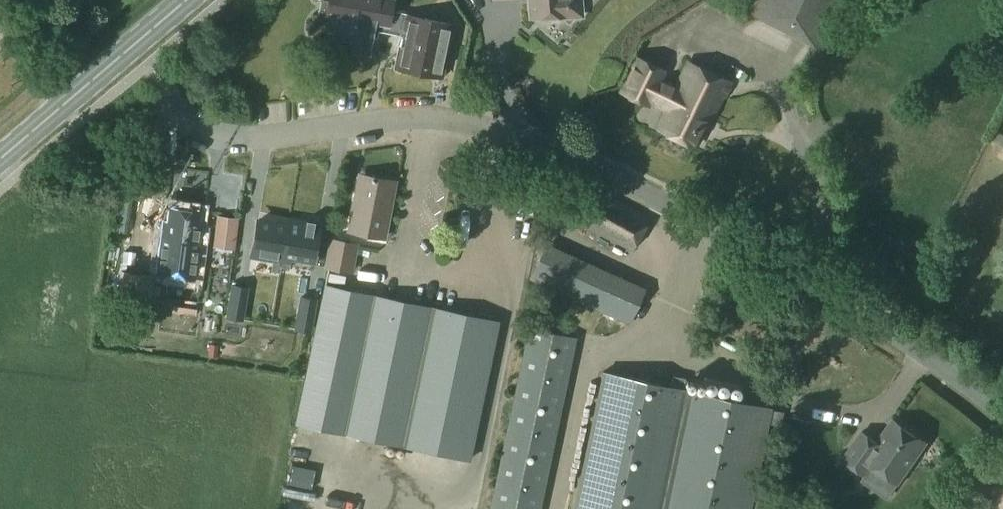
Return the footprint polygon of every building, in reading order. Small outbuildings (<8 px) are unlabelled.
[(327,12),(332,13),(330,22),(335,23),(330,46),(368,53),(372,29),(385,32),(390,12),(392,0),(329,0),(327,12)] [(527,3),(527,11),(530,14),(530,16),(560,14),(563,17),(573,16),(576,13),(580,12),(579,0),(529,0),(527,3)] [(751,10),(770,20),(797,33),(827,49),(852,0),(756,0),(751,10)] [(390,12),(385,32),(401,35),(395,67),(441,77),(452,25),(390,12)] [(636,57),(620,92),(647,105),(649,101),(667,109),(658,129),(694,147),(707,121),(709,122),(721,95),(724,96),(730,82),(687,61),(675,87),(659,79),(664,70),(636,57)] [(986,130),(1002,137),(1002,124),(990,119),(986,130)] [(360,174),(350,230),(382,236),(393,180),(360,174)] [(598,189),(579,224),(630,252),(649,218),(598,189)] [(162,234),(157,272),(195,277),(199,239),(195,238),(198,210),(169,206),(165,235),(162,234)] [(237,220),(215,217),(212,249),(233,252),(237,220)] [(258,220),(251,256),(272,260),(270,271),(280,272),(281,267),(289,220),(287,220),(287,225),(258,220)] [(289,220),(281,267),(289,268),(291,257),(312,261),(318,225),(289,220)] [(331,238),(326,266),(351,271),(356,243),(331,238)] [(543,250),(530,279),(628,323),(641,294),(543,250)] [(122,272),(117,303),(127,304),(126,310),(147,312),(152,272),(148,271),(148,275),(130,273),(122,272)] [(304,378),(294,424),(343,434),(343,431),(372,294),(323,284),(308,358),(304,378)] [(242,319),(248,288),(232,285),(226,317),(242,319)] [(372,294),(343,431),(402,444),(431,307),(372,294)] [(310,332),(316,300),(300,297),(295,329),(310,332)] [(431,307),(402,444),(468,458),(497,321),(431,307)] [(490,508),(538,508),(575,338),(528,328),(490,508)] [(573,508),(749,508),(751,498),(767,423),(770,409),(770,408),(698,392),(674,387),(602,372),(573,508)] [(862,429),(843,457),(864,472),(871,462),(897,481),(926,440),(894,417),(883,432),(888,435),(882,443),(862,429)]
